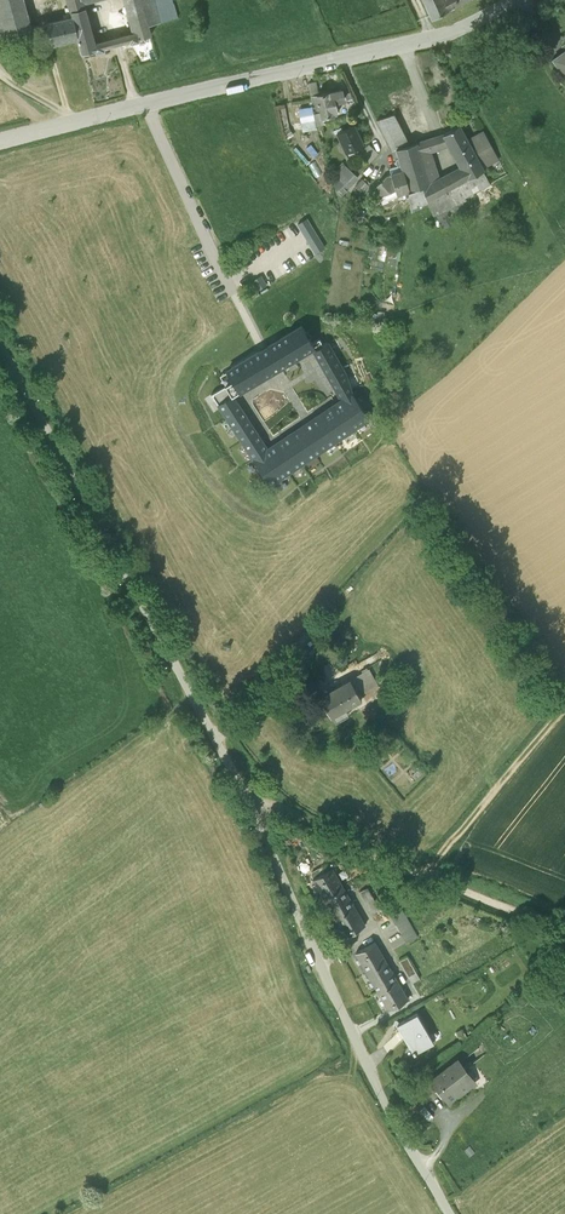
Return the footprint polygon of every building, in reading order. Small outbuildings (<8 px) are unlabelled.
[(6,34),(31,27),(23,0),(0,0),(0,12),(6,34)] [(70,9),(71,10),(85,7),(83,0),(68,0),(70,9)] [(136,32),(130,34),(130,33),(111,39),(113,45),(130,40),(131,43),(140,40),(139,38),(151,34),(148,24),(142,0),(128,0),(136,32)] [(148,24),(160,21),(156,4),(155,0),(142,0),(148,24)] [(156,4),(160,21),(178,16),(173,0),(156,4)] [(430,10),(432,18),(459,4),(457,0),(424,0),(430,10)] [(85,7),(71,10),(78,37),(82,53),(95,49),(96,52),(105,50),(104,47),(113,45),(111,39),(101,41),(101,42),(95,43),(85,7)] [(64,18),(46,22),(52,44),(78,37),(71,10),(70,9),(66,10),(66,14),(63,15),(64,18)] [(553,60),(564,76),(564,52),(553,60)] [(377,78),(397,73),(395,64),(375,69),(377,78)] [(316,82),(309,84),(311,96),(317,96),(319,95),(316,82)] [(319,95),(317,96),(321,114),(322,117),(323,117),(337,114),(334,103),(344,101),(341,90),(328,93),(319,95)] [(317,96),(311,96),(314,116),(321,114),(317,96)] [(321,114),(314,116),(316,127),(325,123),(323,117),(322,117),(321,114)] [(394,114),(377,121),(392,151),(396,149),(410,145),(394,114)] [(354,125),(346,129),(344,126),(333,131),(335,134),(337,133),(348,157),(355,154),(353,150),(363,145),(354,125)] [(467,141),(459,125),(445,134),(450,145),(461,164),(476,157),(467,141)] [(484,132),(467,141),(476,157),(482,167),(498,158),(484,132)] [(445,134),(417,143),(421,154),(431,151),(450,145),(445,134)] [(410,145),(396,149),(396,150),(399,159),(403,170),(409,191),(430,184),(428,177),(421,154),(417,143),(410,145)] [(379,154),(369,145),(359,155),(370,164),(379,154)] [(431,151),(421,154),(428,177),(439,174),(431,151)] [(409,191),(408,191),(411,210),(427,202),(484,171),(482,167),(476,157),(461,164),(462,166),(430,184),(409,191)] [(357,177),(347,168),(336,176),(340,180),(348,187),(353,183),(357,177)] [(403,170),(392,174),(396,189),(398,194),(408,191),(409,191),(403,170)] [(484,171),(427,202),(434,214),(437,212),(464,198),(490,184),(484,171)] [(392,174),(386,177),(376,187),(384,196),(396,189),(392,174)] [(348,187),(340,180),(334,187),(340,195),(348,187)] [(369,186),(362,180),(357,186),(363,192),(366,189),(369,186)] [(464,198),(437,212),(446,227),(472,214),(464,202),(466,201),(464,198)] [(302,326),(268,347),(280,367),(312,348),(314,347),(312,343),(302,326)] [(319,339),(312,343),(314,347),(312,348),(313,351),(323,345),(319,339)] [(323,345),(313,351),(327,375),(341,367),(328,343),(323,345)] [(268,347),(227,372),(233,382),(239,393),(280,367),(268,347)] [(341,367),(327,375),(331,382),(342,401),(352,394),(351,392),(345,374),(341,367)] [(227,372),(219,377),(225,386),(233,382),(227,372)] [(233,382),(225,386),(225,387),(232,396),(232,397),(233,397),(239,393),(233,382)] [(232,396),(225,387),(211,395),(232,427),(246,418),(233,397),(232,397),(232,396)] [(342,401),(331,408),(348,433),(368,419),(352,394),(342,401)] [(348,433),(331,408),(324,412),(314,419),(331,444),(348,433)] [(268,450),(246,418),(232,427),(254,460),(267,451),(267,450),(268,450)] [(314,419),(295,432),(312,457),(331,444),(314,419)] [(295,432),(277,444),(293,469),(312,457),(295,432)] [(268,450),(267,450),(267,451),(254,460),(270,485),(278,479),(293,469),(277,444),(268,450)] [(360,676),(354,680),(360,690),(366,687),(360,676)] [(350,678),(328,690),(319,695),(331,716),(332,715),(334,720),(343,715),(341,711),(361,699),(350,678)] [(378,684),(362,693),(366,700),(382,691),(378,684)] [(306,860),(301,863),(304,868),(309,865),(306,860)] [(332,869),(313,880),(317,887),(314,888),(316,892),(319,891),(324,900),(343,888),(332,869)] [(373,885),(367,888),(372,896),(377,892),(373,885)] [(343,888),(324,900),(330,909),(327,911),(329,914),(332,913),(335,918),(354,907),(343,888)] [(372,896),(367,888),(360,893),(372,915),(380,910),(372,896)] [(354,907),(335,918),(341,928),(338,930),(340,933),(343,932),(346,938),(365,926),(354,907)] [(400,907),(389,914),(392,920),(404,913),(400,907)] [(404,913),(392,920),(396,926),(407,919),(404,913)] [(407,919),(396,926),(399,932),(411,925),(407,919)] [(411,925),(399,932),(403,938),(414,931),(411,925)] [(414,931),(403,938),(406,944),(418,937),(414,931)] [(375,943),(356,954),(359,960),(357,962),(359,965),(361,964),(367,973),(386,962),(375,943)] [(408,958),(400,962),(408,976),(416,972),(408,958)] [(386,962),(367,973),(372,983),(370,984),(372,988),(374,986),(378,992),(397,981),(386,962)] [(416,972),(408,976),(412,984),(420,979),(416,972)] [(397,981),(378,992),(383,1001),(380,1003),(382,1006),(385,1005),(389,1011),(408,1001),(397,981)] [(417,1014),(397,1026),(414,1055),(434,1043),(417,1014)] [(457,1033),(460,1039),(466,1036),(463,1030),(457,1033)] [(477,1060),(487,1052),(483,1046),(473,1055),(477,1060)] [(458,1061),(432,1081),(449,1103),(475,1083),(458,1061)] [(414,1080),(403,1089),(412,1099),(423,1089),(414,1080)] [(410,1100),(399,1105),(404,1115),(415,1110),(410,1100)]
